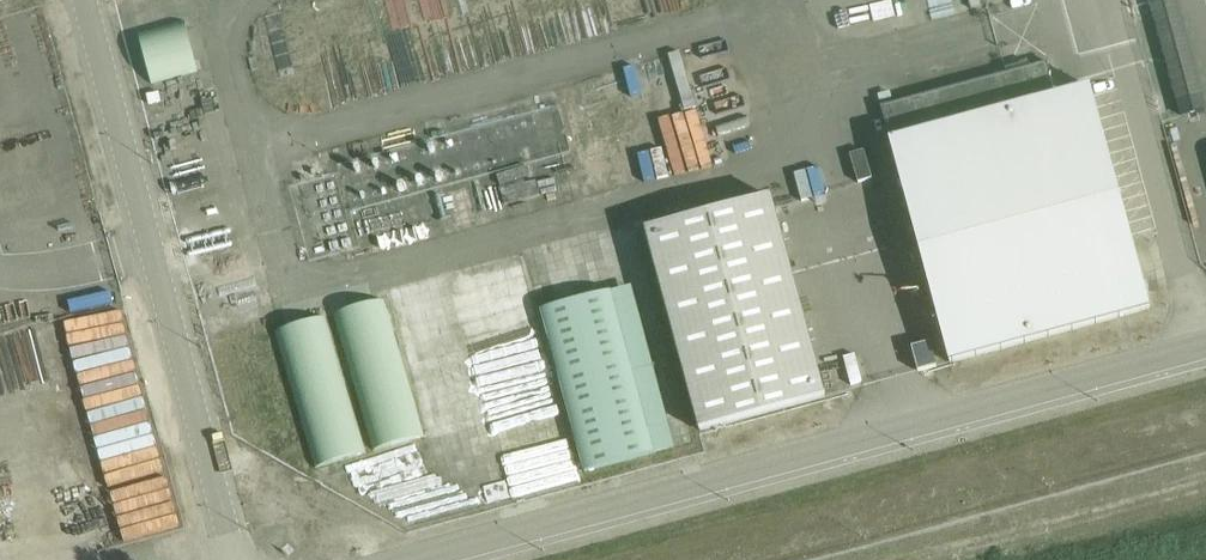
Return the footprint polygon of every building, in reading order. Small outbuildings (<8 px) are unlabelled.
[(1149,2),(1180,117),(1203,111),(1174,0),(1157,0),(1149,2)] [(152,83),(199,70),(186,20),(139,33),(152,83)] [(1056,95),(1047,61),(880,106),(949,362),(1149,308),(1089,86),(1056,95)] [(699,429),(824,395),(770,196),(645,230),(699,429)] [(612,290),(541,309),(585,472),(656,452),(612,290)] [(374,450),(425,435),(385,299),(334,314),(374,450)] [(316,467),(367,452),(327,316),(276,330),(316,467)] [(660,381),(644,385),(654,427),(669,423),(660,381)]
